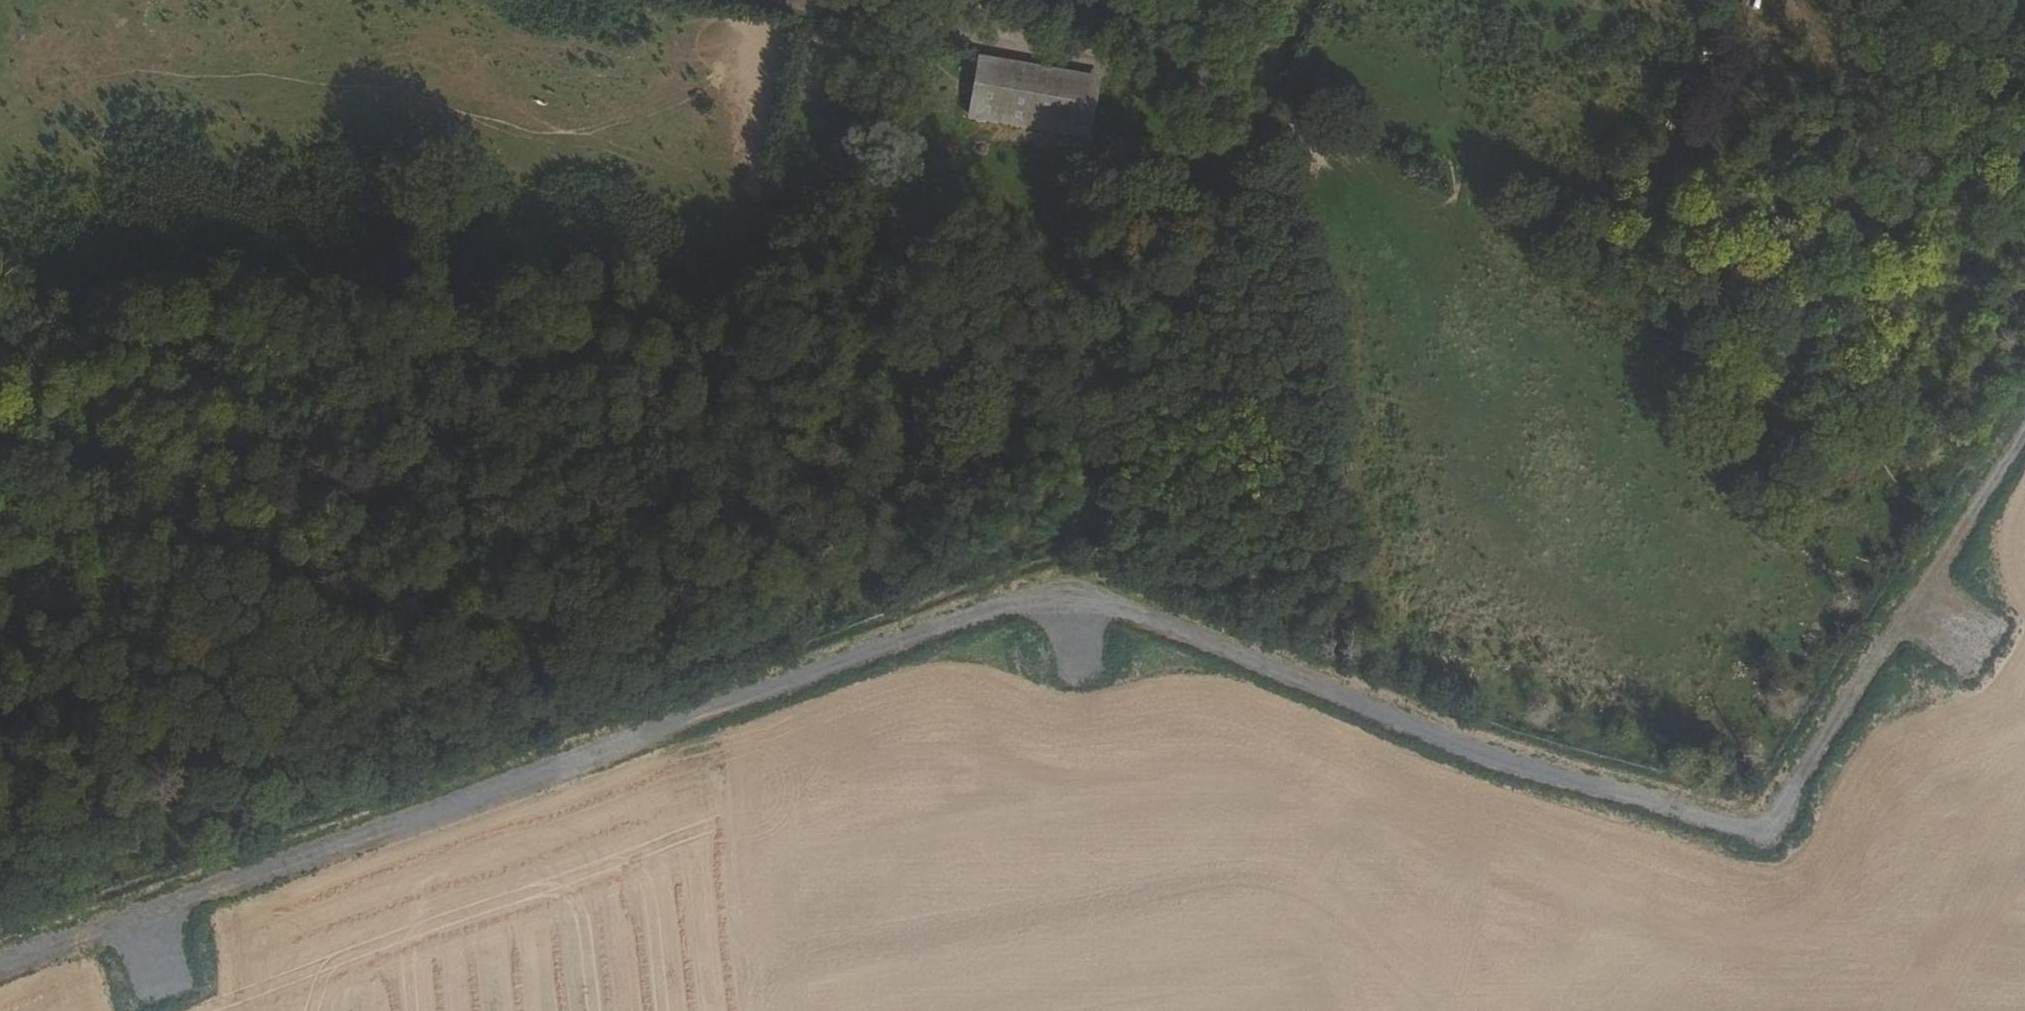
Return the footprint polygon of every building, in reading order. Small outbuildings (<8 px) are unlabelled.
[(965,123),(1089,137),(1097,74),(973,59),(965,123)]
